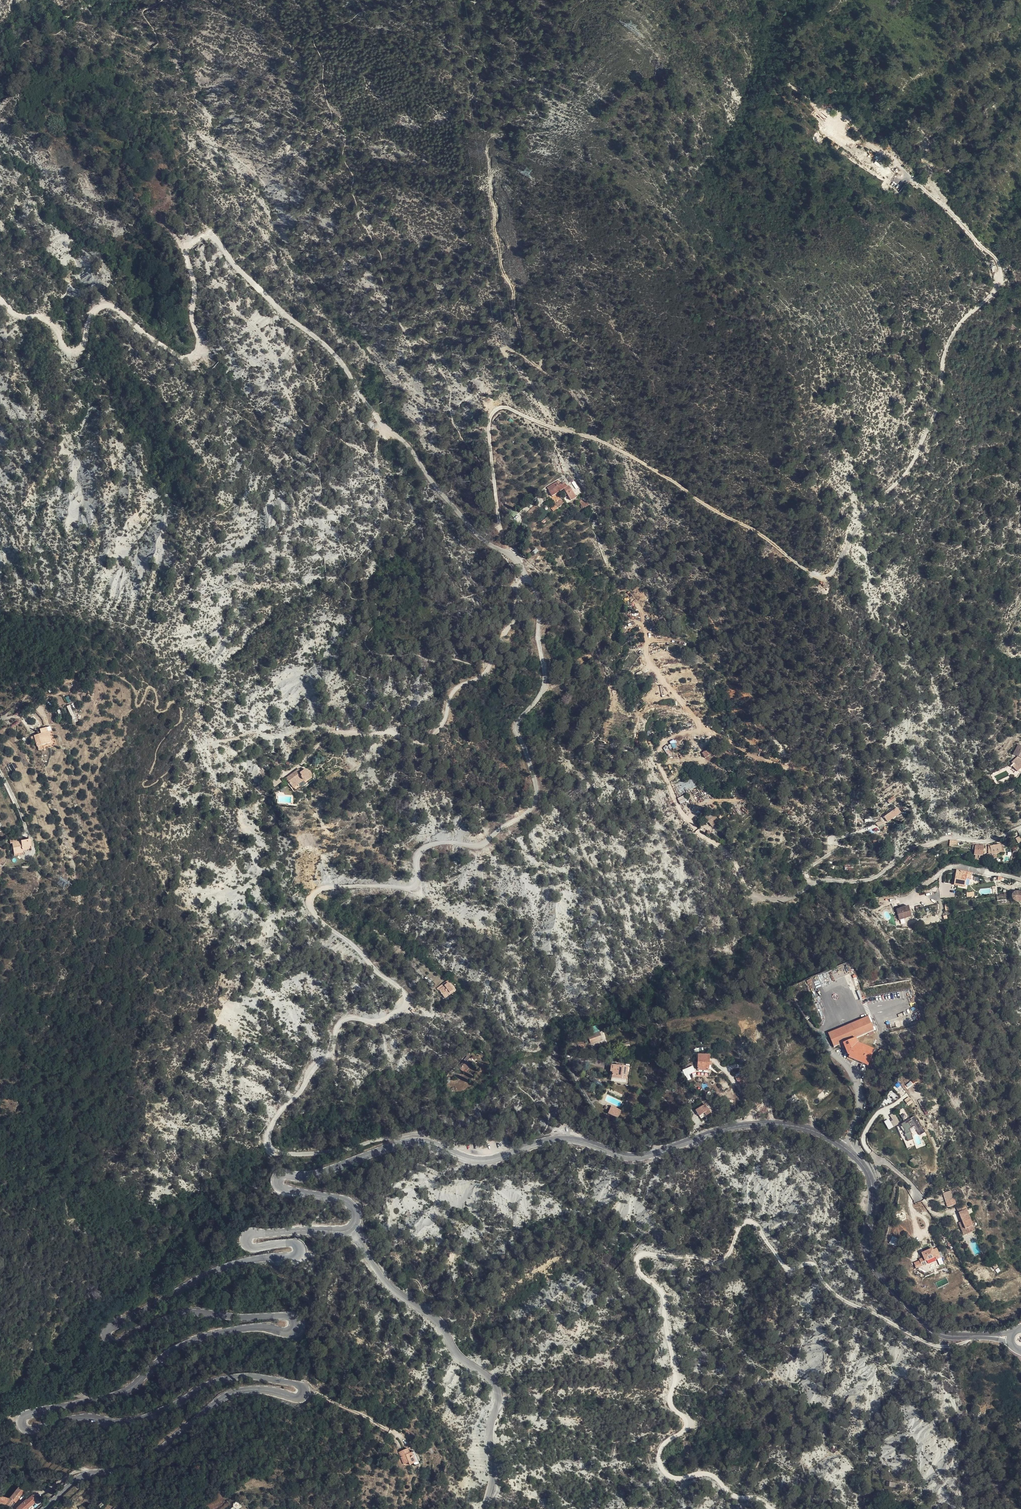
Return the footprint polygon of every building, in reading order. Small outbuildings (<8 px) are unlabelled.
[(144,189),(140,185),(137,188),(133,185),(124,194),(132,202),(144,189)] [(565,481),(563,478),(552,484),(554,487),(553,487),(556,493),(568,487),(574,498),(580,496),(574,484),(572,485),(571,482),(568,483),(566,480),(565,481)] [(557,507),(569,498),(567,496),(555,504),(557,507)] [(78,713),(68,697),(65,700),(75,715),(78,713)] [(48,725),(55,739),(57,743),(61,741),(52,723),(48,725)] [(39,739),(42,746),(46,743),(55,739),(48,725),(42,728),(43,731),(37,734),(39,739)] [(1013,754),(1018,756),(1013,762),(1014,763),(1019,767),(1020,765),(1020,743),(1020,742),(1017,748),(1013,754)] [(666,745),(662,748),(669,756),(672,753),(666,745)] [(704,751),(706,758),(713,755),(711,749),(704,751)] [(1014,763),(1011,766),(1012,767),(1013,766),(1020,773),(1020,765),(1019,767),(1014,763)] [(298,773),(298,774),(299,776),(300,777),(301,777),(303,776),(304,777),(310,774),(312,776),(314,776),(315,775),(317,773),(317,769),(314,766),(309,767),(308,765),(298,769),(299,771),(298,773)] [(299,776),(298,774),(301,783),(319,775),(319,771),(317,769),(317,773),(315,775),(314,776),(312,776),(310,774),(304,777),(303,776),(301,777),(300,777),(299,776)] [(281,782),(277,776),(270,780),(274,786),(281,782)] [(682,789),(687,788),(687,790),(694,788),(692,779),(680,783),(682,789)] [(904,811),(901,806),(886,814),(889,820),(904,811)] [(712,826),(718,822),(712,812),(705,817),(712,826)] [(21,842),(14,842),(14,838),(7,838),(7,843),(9,843),(10,855),(19,855),(19,851),(27,850),(27,843),(27,841),(21,842)] [(1001,843),(992,844),(993,855),(998,855),(998,852),(1001,851),(1004,851),(1004,848),(1001,848),(1001,843)] [(975,845),(975,855),(985,856),(985,852),(984,852),(984,845),(975,845)] [(974,873),(956,872),(955,886),(966,886),(967,880),(974,880),(974,873)] [(913,918),(909,907),(898,911),(901,920),(901,922),(913,918)] [(453,990),(448,984),(444,987),(449,994),(453,990)] [(875,1031),(869,1018),(829,1036),(835,1050),(840,1048),(841,1050),(843,1048),(848,1059),(857,1063),(857,1061),(868,1065),(874,1050),(857,1044),(856,1041),(875,1031)] [(590,1044),(603,1040),(600,1032),(588,1036),(590,1044)] [(708,1066),(707,1061),(707,1056),(706,1051),(696,1051),(697,1066),(708,1066)] [(459,1068),(464,1073),(462,1075),(468,1081),(475,1073),(464,1063),(459,1068)] [(689,1074),(695,1072),(693,1065),(683,1069),(687,1080),(691,1079),(689,1074)] [(631,1067),(624,1066),(623,1074),(619,1073),(618,1073),(616,1077),(630,1080),(631,1067)] [(608,1113),(618,1118),(621,1110),(611,1105),(608,1113)] [(688,1114),(690,1119),(696,1117),(697,1121),(702,1119),(699,1110),(688,1114)] [(891,1121),(894,1126),(899,1123),(894,1113),(890,1115),(892,1120),(891,1121)] [(888,1129),(893,1127),(889,1118),(884,1121),(888,1129)] [(915,1119),(902,1128),(906,1134),(905,1134),(906,1137),(906,1138),(907,1141),(908,1140),(909,1145),(915,1143),(910,1133),(916,1129),(922,1139),(926,1136),(924,1132),(925,1131),(923,1129),(922,1130),(920,1126),(919,1126),(915,1119)] [(952,1194),(945,1196),(949,1210),(957,1208),(952,1194)] [(976,1230),(968,1211),(966,1206),(960,1209),(957,1210),(963,1222),(968,1234),(976,1230)] [(959,1223),(960,1226),(965,1236),(967,1235),(968,1234),(963,1222),(959,1223)] [(896,1246),(899,1239),(892,1236),(889,1243),(896,1246)] [(942,1261),(938,1251),(934,1253),(934,1252),(923,1256),(925,1261),(927,1264),(937,1260),(938,1263),(942,1261)] [(404,1453),(396,1456),(399,1468),(405,1466),(406,1468),(410,1467),(411,1469),(413,1468),(409,1456),(405,1457),(404,1453)] [(6,1498),(0,1496),(0,1503),(2,1504),(5,1507),(10,1500),(12,1502),(20,1491),(15,1487),(6,1498)] [(14,1507),(16,1508),(23,1508),(35,1498),(31,1494),(30,1494),(25,1499),(24,1498),(14,1507)] [(12,1502),(10,1500),(5,1507),(9,1508),(10,1508),(14,1503),(12,1502)]
